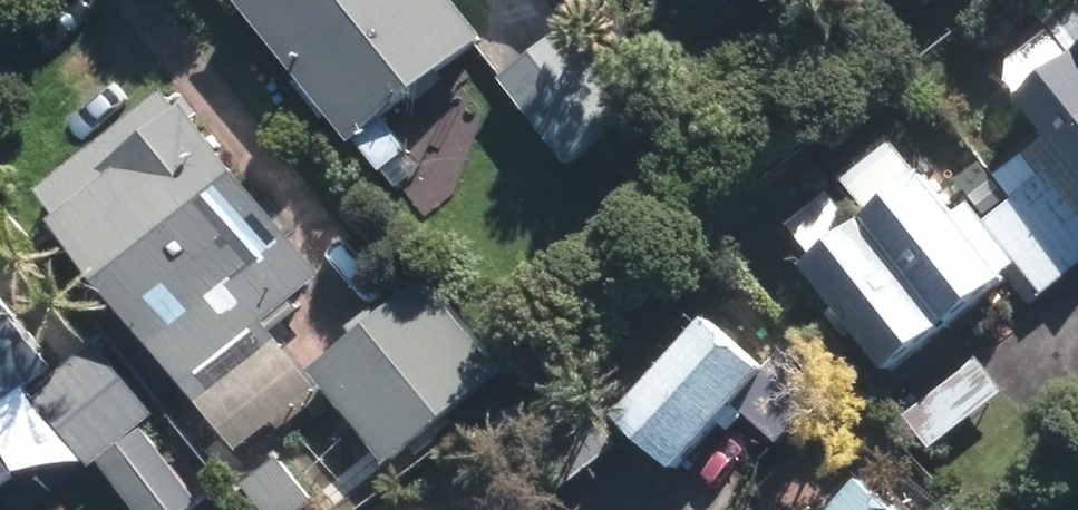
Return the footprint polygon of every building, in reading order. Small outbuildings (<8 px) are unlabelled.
[(360,141),(494,35),(466,0),(248,0),(360,141)] [(578,21),(506,74),(573,163),(645,110),(578,21)] [(1024,99),(1051,132),(1000,173),(1019,196),(1053,169),(1077,200),(1077,55),(1024,99)] [(172,87),(45,185),(66,212),(63,215),(206,398),(285,337),(340,294),(192,103),(188,106),(172,87)] [(991,219),(1022,257),(1046,287),(1077,262),(1077,200),(1053,169),(1019,196),(991,219)] [(934,171),(874,218),(958,321),(1015,276),(1008,268),(1022,257),(991,219),(973,197),(962,205),(934,171)] [(896,371),(958,321),(874,218),(812,268),(896,371)] [(435,277),(317,368),(391,464),(509,373),(435,277)] [(63,364),(3,286),(0,288),(0,412),(63,364)] [(773,373),(717,318),(623,410),(679,466),(773,373)] [(162,414),(102,337),(37,386),(97,464),(162,414)] [(244,447),(324,386),(285,337),(206,398),(244,447)] [(1009,394),(980,357),(902,417),(931,454),(1009,394)] [(158,418),(103,460),(142,509),(192,509),(215,492),(158,418)] [(29,470),(0,432),(0,493),(29,470)] [(281,454),(246,481),(268,509),(309,509),(319,502),(281,454)] [(869,471),(836,509),(915,509),(869,471)]
